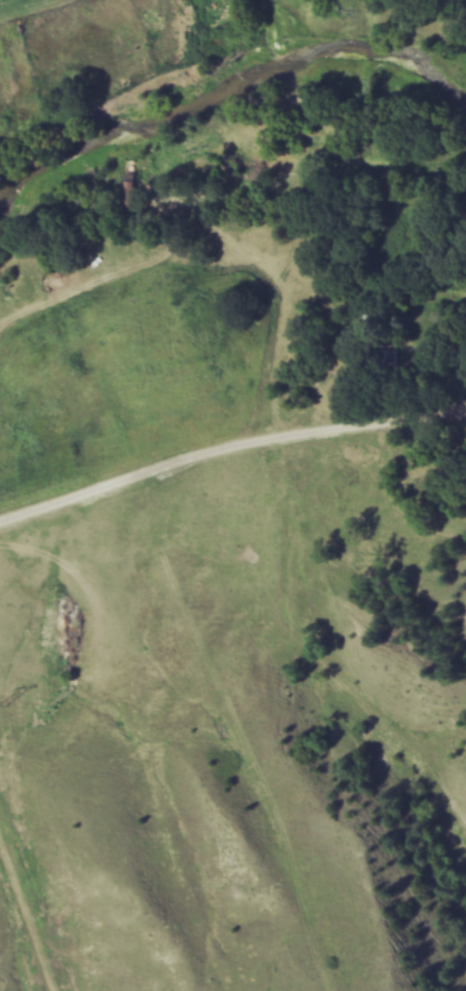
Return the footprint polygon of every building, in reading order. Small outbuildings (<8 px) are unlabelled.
[(400,350),(376,350),(376,368),(400,368),(400,350)]
